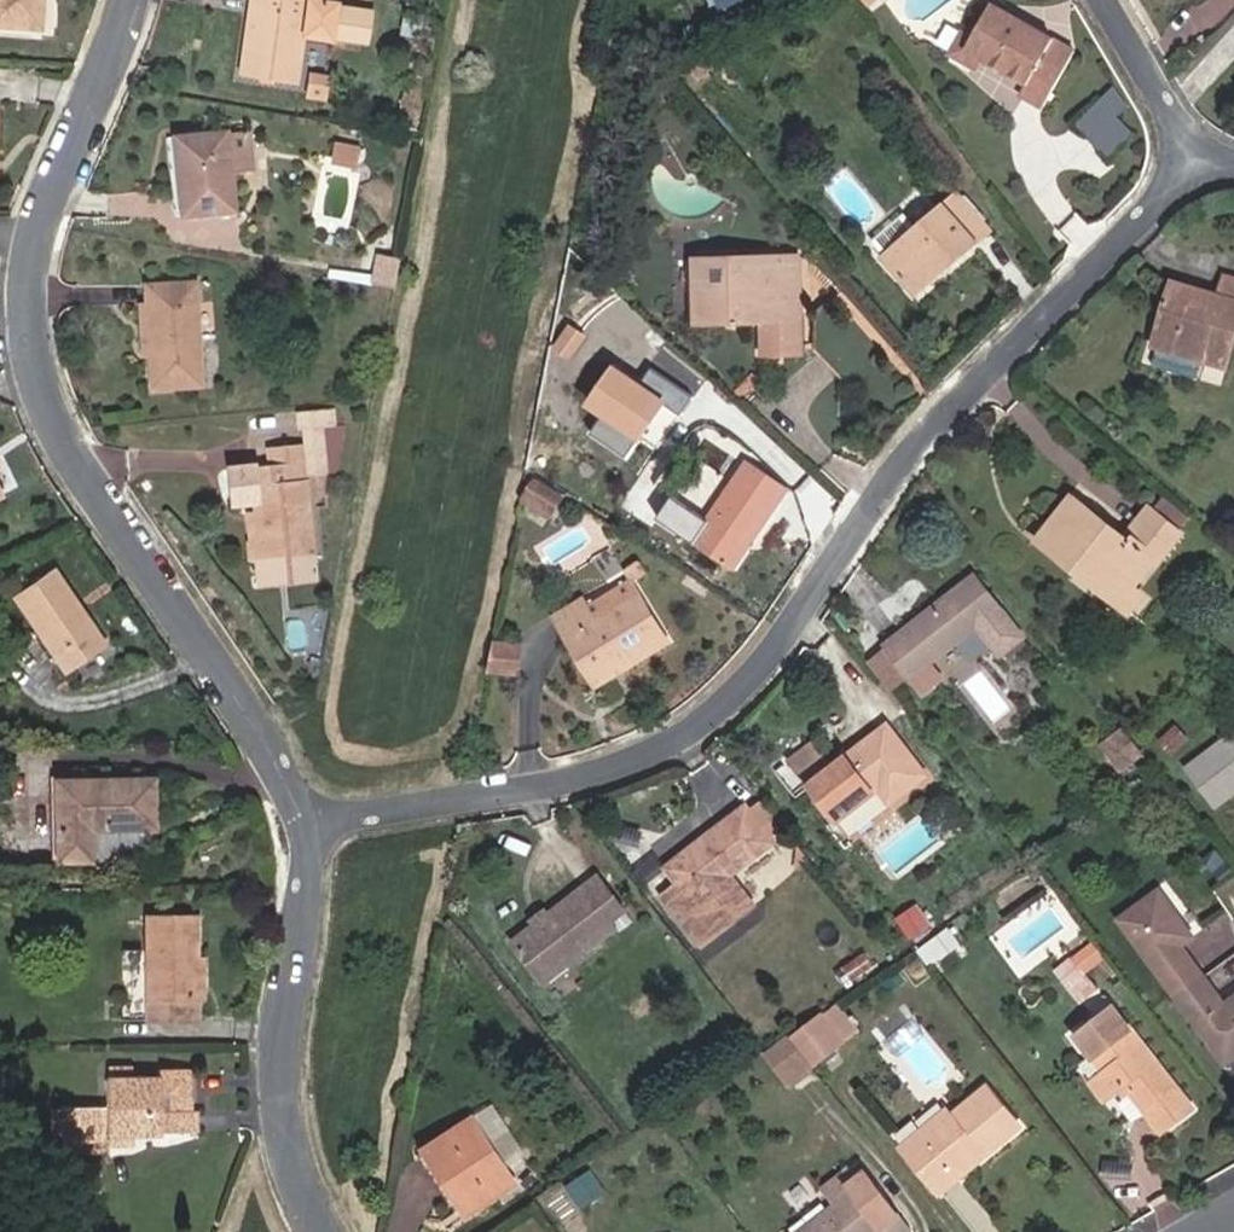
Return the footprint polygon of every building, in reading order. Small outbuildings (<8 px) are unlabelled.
[(38,27),(40,0),(0,0),(0,34),(37,37),(38,27)] [(258,10),(307,17),(310,0),(259,0),(258,10)] [(323,0),(310,0),(307,17),(305,34),(331,38),(332,35),(336,5),(337,2),(323,0)] [(973,37),(965,50),(982,60),(1025,85),(1019,94),(1042,106),(1075,48),(992,1),(973,37)] [(370,10),(336,5),(332,35),(365,41),(370,10)] [(305,34),(307,17),(258,10),(250,9),(240,74),(298,83),(305,34)] [(947,53),(977,70),(982,60),(965,50),(973,37),(961,29),(947,53)] [(323,96),(327,73),(309,70),(305,92),(323,96)] [(414,127),(425,76),(408,72),(397,123),(414,127)] [(1108,156),(1140,125),(1107,91),(1075,122),(1108,156)] [(226,132),(173,137),(181,216),(233,211),(229,170),(251,168),(247,131),(226,132)] [(950,251),(956,257),(988,229),(957,193),(917,228),(886,255),(884,256),(916,292),(945,266),(940,260),(950,251)] [(905,214),(874,241),(886,255),(917,228),(905,214)] [(945,266),(956,257),(950,251),(940,260),(945,266)] [(382,281),(386,256),(371,253),(366,278),(382,281)] [(761,354),(799,353),(796,259),(696,261),(697,321),(760,320),(761,354)] [(1219,296),(1193,288),(1190,298),(1169,292),(1154,345),(1158,346),(1152,366),(1195,378),(1200,358),(1227,366),(1233,340),(1233,279),(1225,276),(1219,296)] [(151,389),(202,385),(195,282),(143,285),(151,389)] [(1193,288),(1172,282),(1169,292),(1190,298),(1193,288)] [(642,383),(615,365),(588,404),(605,415),(593,433),(628,457),(664,405),(683,417),(695,399),(651,369),(642,383)] [(335,421),(333,405),(295,409),(297,424),(311,423),(335,421)] [(335,421),(311,423),(315,467),(338,465),(346,420),(335,421)] [(304,445),(268,449),(269,465),(306,462),(304,445)] [(269,465),(224,469),(227,510),(249,508),(259,507),(262,542),(252,543),(254,558),(314,553),(306,462),(269,465)] [(665,521),(732,567),(786,488),(749,463),(708,521),(679,500),(665,521)] [(549,510),(559,493),(535,477),(524,494),(549,510)] [(1072,498),(1039,540),(1079,572),(1085,564),(1129,598),(1138,586),(1180,534),(1148,509),(1124,539),(1072,498)] [(249,508),(252,543),(262,542),(259,507),(249,508)] [(256,582),(316,576),(314,553),(254,558),(256,582)] [(649,571),(642,561),(627,571),(633,581),(649,571)] [(1133,614),(1148,594),(1138,586),(1129,598),(1085,564),(1079,572),(1133,614)] [(65,670),(102,644),(54,572),(17,597),(65,670)] [(1028,644),(981,580),(872,661),(896,693),(915,679),(926,695),(945,681),(935,666),(982,631),(1005,660),(1028,644)] [(583,597),(551,616),(578,661),(586,656),(598,677),(619,665),(622,670),(670,642),(640,592),(596,618),(583,597)] [(514,672),(519,646),(493,641),(488,667),(514,672)] [(578,661),(594,687),(622,670),(619,665),(598,677),(586,656),(578,661)] [(878,786),(889,802),(925,773),(888,725),(832,769),(813,744),(792,760),(837,819),(878,786)] [(1118,768),(1140,752),(1121,727),(1099,744),(1118,768)] [(1215,808),(1233,794),(1233,731),(1185,769),(1215,808)] [(152,838),(151,779),(56,781),(57,860),(88,859),(88,868),(152,838)] [(786,830),(763,801),(749,811),(772,840),(786,830)] [(736,885),(728,874),(772,840),(749,811),(746,807),(669,866),(702,910),(736,885)] [(604,913),(620,900),(599,874),(583,887),(580,883),(513,937),(541,972),(608,919),(604,913)] [(1225,1003),(1179,942),(1192,932),(1156,886),(1116,915),(1176,993),(1227,1059),(1233,1054),(1233,996),(1225,1003)] [(199,996),(195,996),(195,957),(195,919),(147,919),(148,1017),(200,1016),(199,996)] [(1101,957),(1088,940),(1069,955),(1082,972),(1101,957)] [(1056,966),(1069,983),(1082,972),(1069,955),(1056,966)] [(203,996),(204,957),(195,957),(195,996),(199,996),(203,996)] [(858,1030),(839,1005),(825,1016),(843,1040),(843,1041),(858,1030)] [(1104,1071),(1098,1076),(1113,1095),(1126,1084),(1162,1129),(1193,1106),(1112,1007),(1076,1035),(1104,1071)] [(812,1064),(843,1040),(819,1010),(788,1034),(812,1064)] [(785,1037),(767,1052),(791,1082),(809,1068),(785,1037)] [(160,1113),(159,1094),(191,1093),(191,1069),(158,1070),(158,1077),(104,1078),(106,1108),(61,1109),(62,1138),(198,1133),(198,1112),(191,1112),(160,1113)] [(1090,1083),(1105,1101),(1113,1095),(1098,1076),(1090,1083)] [(935,1184),(976,1149),(982,1156),(1020,1124),(987,1086),(952,1115),(948,1110),(924,1130),(936,1144),(916,1162),(935,1184)] [(191,1093),(159,1094),(160,1113),(191,1112),(191,1093)] [(429,1148),(469,1211),(514,1181),(473,1119),(429,1148)] [(935,1184),(941,1191),(982,1156),(976,1149),(935,1184)] [(900,1213),(867,1170),(850,1183),(854,1188),(836,1203),(799,1231),(876,1231),(900,1213)] [(577,1197),(595,1185),(587,1172),(569,1185),(577,1197)] [(842,1174),(825,1187),(836,1203),(854,1188),(850,1183),(842,1174)] [(910,1226),(900,1213),(876,1231),(901,1231),(910,1226)]
